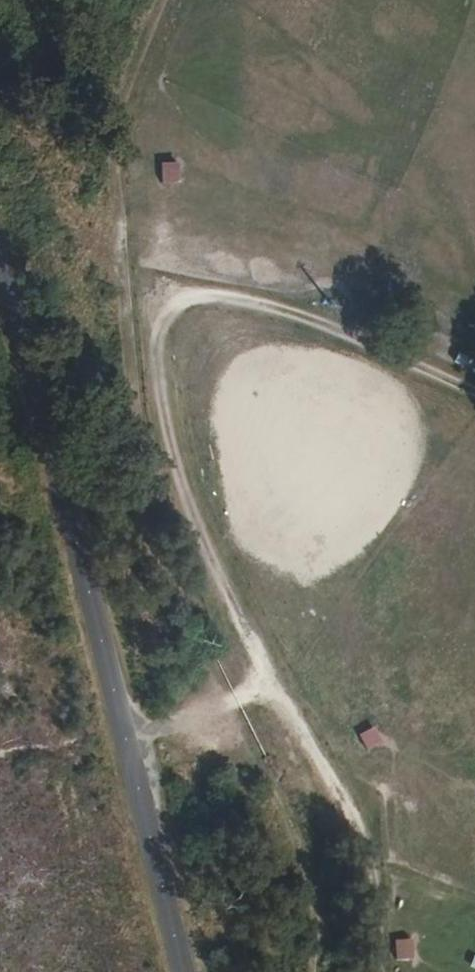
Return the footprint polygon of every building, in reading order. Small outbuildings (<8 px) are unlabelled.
[(179,162),(162,163),(164,182),(180,182),(179,162)] [(384,743),(375,727),(360,735),(368,751),(384,743)]
